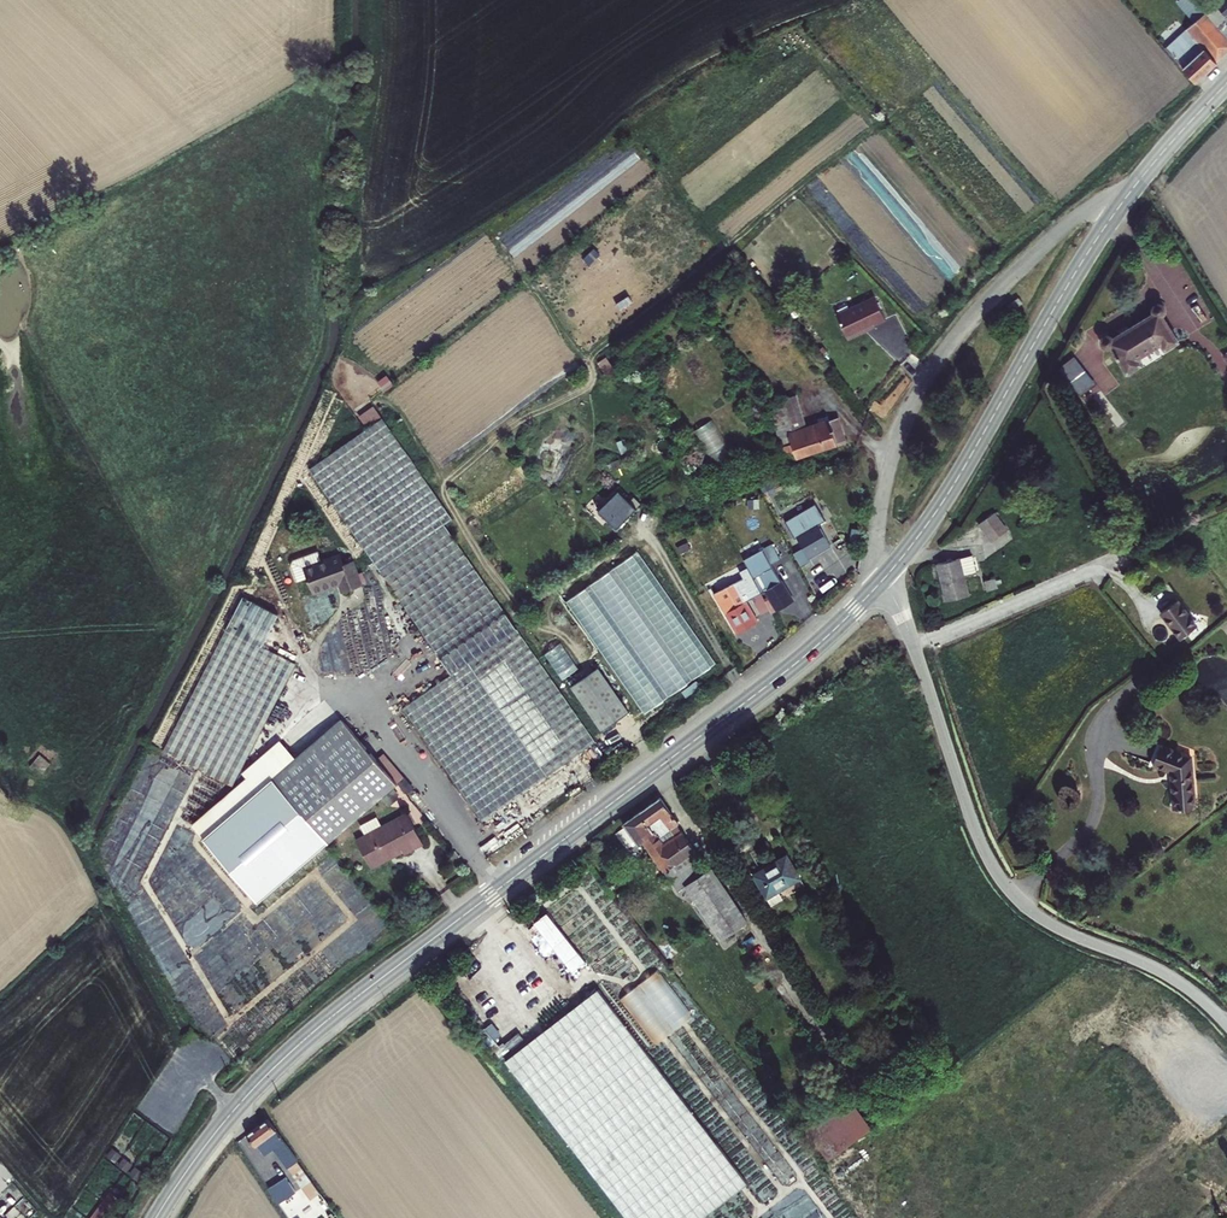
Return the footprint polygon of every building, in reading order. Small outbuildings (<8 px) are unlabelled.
[(1175,65),(1190,83),(1226,49),(1226,39),(1206,14),(1194,0),(1165,0),(1162,2),(1190,35),(1180,44),(1188,54),(1175,65)] [(1206,14),(1226,39),(1226,21),(1223,17),(1226,13),(1226,0),(1221,0),(1206,14)] [(1018,299),(1007,307),(1012,312),(1022,304),(1018,299)] [(829,318),(839,341),(858,334),(857,332),(877,324),(868,302),(829,318)] [(1179,341),(1164,315),(1165,314),(1166,313),(1167,310),(1165,307),(1164,305),(1163,305),(1160,304),(1158,305),(1157,306),(1155,309),(1155,311),(1155,312),(1114,337),(1112,335),(1110,335),(1107,335),(1105,336),(1103,339),(1103,343),(1104,344),(1107,346),(1110,347),(1112,346),(1127,373),(1142,364),(1138,359),(1162,344),(1165,350),(1179,341)] [(1003,311),(993,319),(997,325),(1007,317),(1003,311)] [(1059,368),(1083,394),(1097,381),(1074,355),(1059,368)] [(782,441),(771,445),(778,463),(837,439),(828,413),(779,432),(782,441)] [(388,414),(314,463),(451,670),(518,626),(448,521),(456,515),(388,414)] [(717,418),(697,428),(714,464),(734,454),(717,418)] [(780,468),(784,477),(793,473),(789,464),(780,468)] [(595,510),(613,528),(636,506),(618,488),(595,510)] [(989,539),(1006,528),(998,517),(982,528),(989,539)] [(816,522),(794,534),(803,550),(805,549),(816,570),(837,559),(816,522)] [(994,546),(1011,535),(1006,528),(989,539),(994,546)] [(774,545),(760,553),(743,562),(746,567),(768,609),(770,613),(793,601),(791,598),(775,606),(759,571),(767,566),(768,568),(774,565),(773,563),(781,559),(774,545)] [(292,558),(297,575),(308,572),(312,586),(341,578),(343,586),(363,580),(355,555),(346,557),(344,550),(323,556),(320,546),(296,553),(292,558)] [(638,552),(566,602),(645,714),(716,663),(638,552)] [(978,576),(974,559),(938,566),(946,604),(971,599),(966,579),(978,576)] [(775,606),(791,598),(774,565),(768,568),(767,566),(759,571),(775,606)] [(740,589),(747,602),(752,598),(759,613),(768,609),(746,567),(738,572),(745,585),(740,589)] [(758,620),(747,602),(740,589),(735,582),(716,592),(740,630),(758,620)] [(996,583),(986,585),(989,596),(999,593),(996,583)] [(225,621),(260,639),(276,609),(274,607),(242,589),(225,621)] [(1163,623),(1180,650),(1197,640),(1180,612),(1163,623)] [(225,621),(163,744),(230,779),(295,658),(260,639),(225,621)] [(595,742),(545,667),(518,626),(451,670),(403,702),(480,819),(582,751),(595,742)] [(563,642),(548,652),(565,678),(581,668),(563,642)] [(572,688),(602,730),(629,712),(600,668),(572,688)] [(341,715),(271,773),(325,837),(395,778),(341,715)] [(1176,750),(1177,808),(1195,808),(1194,750),(1176,750)] [(384,850),(366,830),(356,835),(370,863),(403,847),(404,849),(422,840),(408,810),(397,815),(408,827),(384,850)] [(397,815),(366,830),(384,850),(408,827),(397,815)] [(666,842),(650,817),(610,843),(612,846),(602,852),(611,866),(614,867),(629,857),(651,887),(653,887),(666,905),(671,902),(695,886),(671,849),(660,857),(649,864),(634,842),(640,838),(645,834),(653,847),(655,849),(666,842)] [(645,834),(640,838),(648,850),(653,847),(645,834)] [(671,849),(666,842),(655,849),(660,857),(671,849)] [(790,895),(777,875),(744,896),(757,916),(790,895)] [(708,958),(733,941),(697,884),(695,886),(671,902),(708,958)] [(653,1044),(693,1019),(662,969),(622,994),(653,1044)] [(598,989),(506,1060),(628,1217),(703,1217),(749,1183),(598,989)] [(820,1180),(860,1149),(837,1118),(794,1149),(817,1182),(820,1180)] [(257,1137),(236,1153),(246,1165),(249,1161),(256,1171),(264,1165),(286,1194),(286,1193),(292,1200),(299,1195),(292,1186),(257,1137)] [(868,1161),(860,1149),(820,1180),(828,1192),(868,1161)] [(277,1192),(273,1195),(284,1206),(286,1204),(277,1192)] [(273,1195),(264,1200),(273,1214),(284,1206),(273,1195)]
